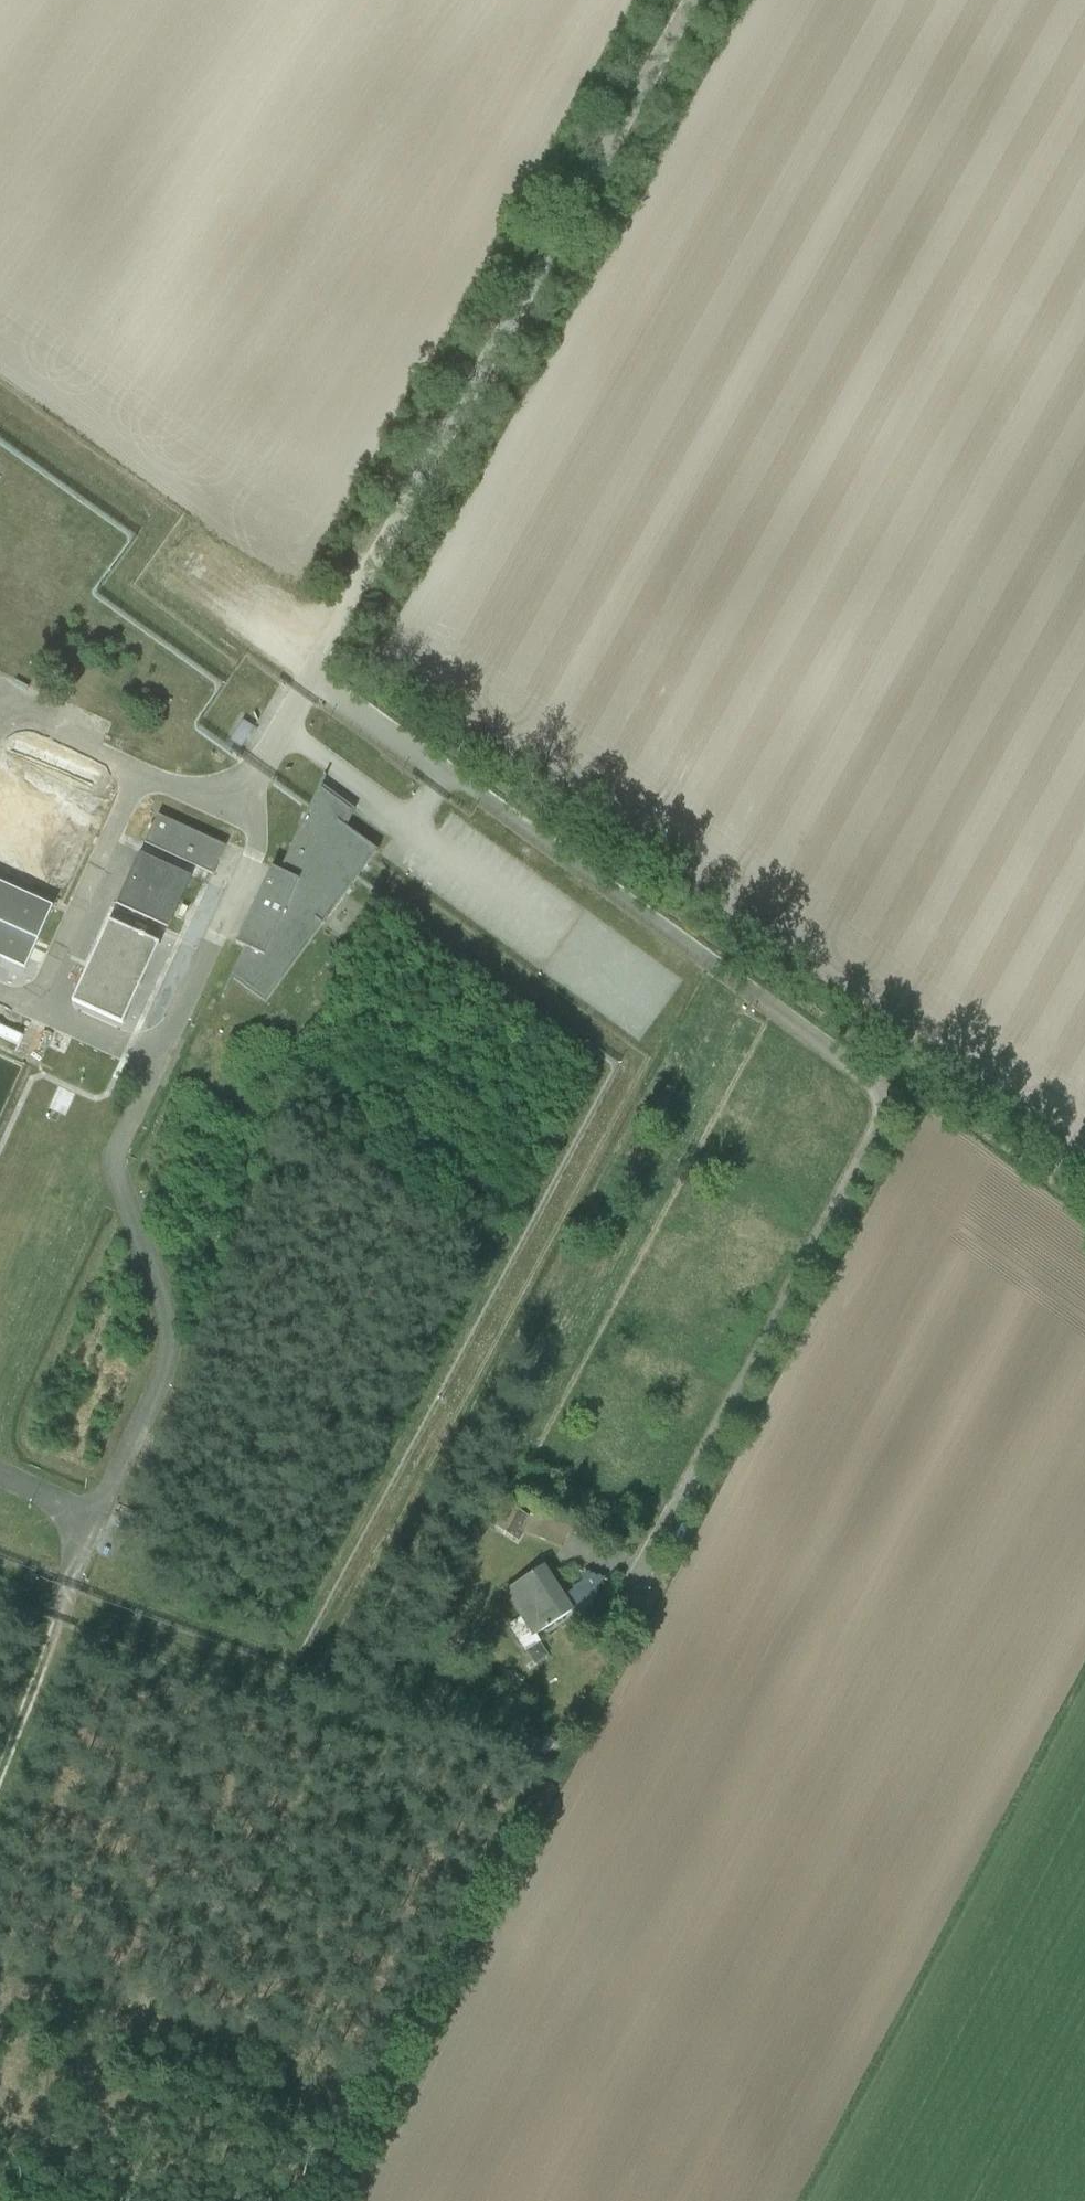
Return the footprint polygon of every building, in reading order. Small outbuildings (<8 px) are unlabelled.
[(229,742),(240,749),(253,728),(242,721),(229,742)] [(84,762),(30,737),(0,803),(0,856),(36,871),(84,762)] [(324,778),(323,778),(311,804),(279,875),(270,871),(236,944),(245,948),(221,998),(224,998),(232,980),(264,1005),(320,926),(322,928),(359,876),(377,851),(346,829),(354,811),(321,787),(324,778)] [(145,844),(211,875),(225,847),(158,816),(145,844)] [(191,877),(139,855),(115,906),(167,929),(172,917),(182,919),(187,909),(178,905),(191,877)] [(0,884),(0,959),(24,969),(52,908),(0,884)] [(73,1002),(121,1024),(158,944),(109,922),(73,1002)] [(493,1527),(517,1542),(531,1520),(508,1505),(493,1527)] [(537,1536),(561,1548),(570,1530),(545,1518),(537,1536)] [(540,1568),(506,1590),(523,1615),(507,1626),(519,1645),(535,1634),(536,1636),(570,1613),(540,1568)]
